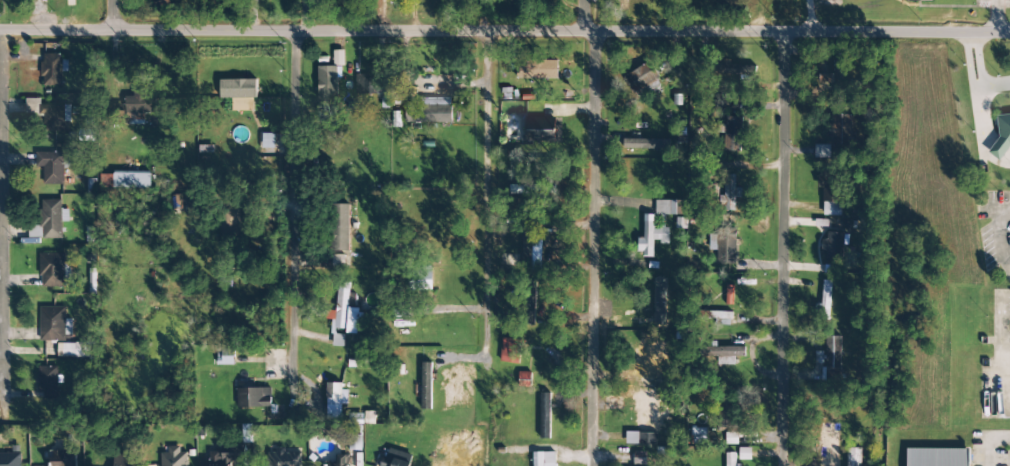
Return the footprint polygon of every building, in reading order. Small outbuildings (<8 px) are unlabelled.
[(617,12),(628,12),(628,0),(617,0),(617,12)] [(333,51),(333,66),(344,65),(343,51),(333,51)] [(62,72),(67,72),(68,56),(45,55),(44,86),(62,86),(62,72)] [(557,79),(558,61),(516,60),(516,79),(557,79)] [(659,78),(649,61),(624,76),(634,93),(659,78)] [(714,66),(714,74),(754,74),(754,65),(714,66)] [(318,67),(318,101),(337,101),(337,66),(318,67)] [(821,83),(834,81),(832,68),(818,70),(821,83)] [(361,94),(361,78),(374,78),(374,75),(356,75),(355,94),(361,94)] [(363,95),(385,94),(384,78),(362,79),(363,95)] [(232,111),(255,110),(255,80),(220,80),(220,99),(232,99),(232,111)] [(155,94),(133,93),(133,97),(125,96),(125,106),(111,105),(111,118),(131,118),(131,124),(143,125),(144,113),(155,114),(155,94)] [(452,103),(435,103),(435,105),(406,104),(405,122),(451,124),(452,103)] [(46,132),(70,131),(69,105),(39,106),(40,117),(45,116),(46,132)] [(998,158),(1008,157),(1007,147),(1009,147),(1009,114),(993,116),(998,158)] [(525,142),(557,141),(557,117),(525,118),(525,142)] [(742,151),(743,117),(725,117),(724,151),(742,151)] [(668,140),(624,139),(624,149),(668,149),(668,140)] [(829,145),(814,145),(815,157),(829,157),(829,145)] [(35,168),(43,168),(43,185),(63,185),(64,153),(36,153),(35,168)] [(149,172),(113,172),(113,188),(149,189),(149,172)] [(718,211),(735,211),(735,198),(741,198),(742,188),(735,188),(735,175),(723,175),(723,196),(718,196),(718,211)] [(823,216),(842,215),(841,175),(817,175),(818,188),(822,188),(823,216)] [(62,238),(61,222),(68,222),(68,210),(61,210),(61,200),(41,200),(42,239),(62,238)] [(682,200),(655,201),(655,215),(683,215),(682,200)] [(350,205),(333,204),(331,251),(348,252),(350,205)] [(225,210),(224,234),(239,234),(240,210),(225,210)] [(654,214),(643,214),(643,238),(639,238),(638,257),(652,257),(653,242),(668,243),(669,229),(654,228),(654,214)] [(735,265),(736,225),(717,225),(716,264),(735,265)] [(823,252),(826,252),(826,262),(842,262),(843,233),(823,232),(823,252)] [(523,233),(522,260),(531,260),(531,247),(536,247),(537,235),(523,233)] [(64,287),(65,254),(40,253),(39,287),(64,287)] [(831,281),(823,281),(821,304),(815,304),(814,319),(828,320),(831,281)] [(357,334),(358,309),(349,308),(349,304),(355,304),(356,293),(349,293),(350,283),(338,282),(336,311),(327,310),(327,318),(333,319),(333,328),(346,329),(346,333),(357,334)] [(521,325),(532,326),(535,302),(524,301),(521,325)] [(40,341),(65,342),(65,335),(72,335),(72,319),(65,319),(65,307),(41,307),(40,341)] [(731,312),(704,312),(704,318),(716,318),(716,325),(731,325),(731,312)] [(344,347),(344,335),(333,334),(333,346),(344,347)] [(825,337),(826,370),(845,370),(844,336),(825,337)] [(500,363),(519,363),(520,339),(501,339),(500,363)] [(662,339),(640,339),(640,350),(636,350),(636,359),(640,359),(640,374),(662,374),(662,339)] [(58,357),(90,357),(90,343),(58,342),(58,357)] [(734,365),(734,357),(745,357),(745,347),(716,348),(717,366),(734,365)] [(217,365),(234,365),(234,349),(217,349),(217,365)] [(421,410),(431,410),(431,363),(422,363),(421,410)] [(58,366),(39,367),(39,398),(58,397),(58,366)] [(341,420),(341,404),(348,405),(348,390),(341,390),(341,383),(327,383),(326,420),(341,420)] [(237,408),(271,407),(271,388),(237,389),(237,408)] [(540,439),(549,439),(550,393),(540,393),(540,439)] [(658,393),(636,393),(635,407),(639,407),(639,432),(626,432),(625,444),(656,445),(658,393)] [(733,427),(733,399),(717,399),(716,427),(733,427)] [(361,450),(362,435),(349,435),(349,450),(361,450)] [(187,452),(179,452),(179,447),(168,447),(168,453),(160,453),(160,465),(187,465),(187,452)] [(228,462),(244,461),(244,447),(209,448),(209,461),(200,461),(200,465),(228,465),(228,462)] [(301,448),(276,449),(276,453),(267,453),(268,465),(301,465),(301,448)] [(387,448),(381,465),(409,465),(412,455),(387,448)] [(861,448),(847,449),(847,465),(861,465),(861,448)] [(906,465),(969,465),(969,449),(906,449),(906,465)] [(76,452),(49,453),(49,465),(77,465),(76,452)] [(531,453),(531,465),(555,465),(554,452),(531,453)] [(646,453),(633,452),(632,465),(645,465),(646,453)] [(21,453),(0,454),(0,465),(21,465),(21,453)] [(740,464),(735,464),(735,453),(724,453),(725,465),(740,465),(740,464)] [(135,455),(110,455),(110,465),(135,465),(135,455)] [(326,455),(326,465),(348,465),(348,456),(326,455)]
